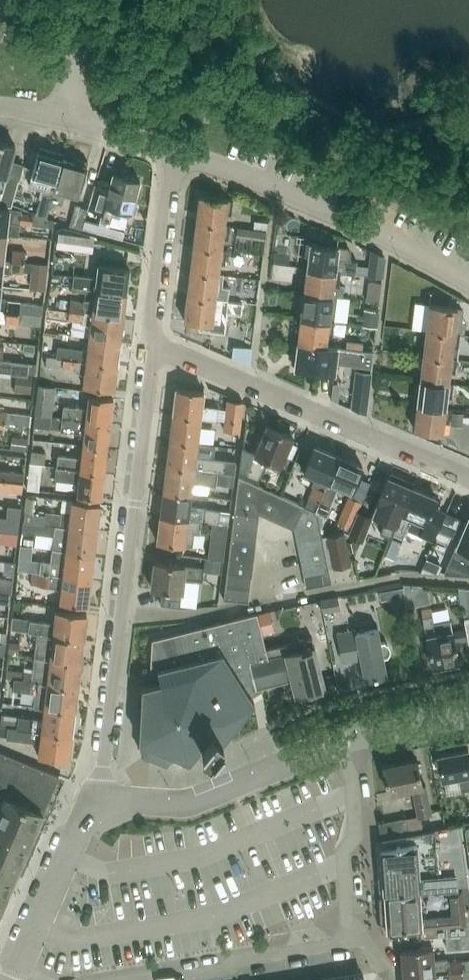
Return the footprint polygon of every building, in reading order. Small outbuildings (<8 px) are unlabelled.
[(12,199),(17,180),(18,181),(22,165),(10,162),(14,146),(0,142),(0,196),(12,199)] [(37,152),(31,175),(44,179),(34,213),(46,216),(50,201),(62,159),(52,156),(47,155),(48,150),(39,148),(38,152),(37,152)] [(62,159),(50,201),(61,204),(64,193),(77,197),(87,161),(73,157),(72,162),(62,159)] [(112,173),(108,189),(94,185),(88,208),(101,212),(98,223),(108,226),(113,207),(129,211),(138,181),(112,173)] [(199,196),(195,221),(223,225),(224,212),(230,213),(231,200),(199,196)] [(74,205),(69,225),(80,228),(86,209),(74,205)] [(5,234),(5,235),(17,236),(18,223),(29,224),(45,226),(46,226),(47,217),(46,216),(34,213),(33,212),(32,214),(32,215),(30,214),(20,213),(21,210),(7,209),(0,208),(0,234),(5,234)] [(252,228),(252,229),(266,231),(267,221),(253,220),(252,228)] [(228,225),(223,225),(195,221),(192,246),(220,250),(221,237),(227,238),(228,225)] [(233,227),(232,235),(235,236),(264,239),(266,231),(252,229),(236,227),(233,227)] [(56,246),(92,251),(93,238),(90,238),(58,234),(56,246)] [(306,268),(339,273),(354,275),(356,262),(349,261),(350,252),(346,248),(337,247),(337,246),(309,243),(306,268)] [(192,246),(189,271),(217,274),(218,262),(223,263),(225,250),(220,250),(192,246)] [(11,261),(23,262),(24,252),(12,250),(11,261)] [(1,271),(10,272),(10,271),(22,272),(23,262),(11,261),(2,260),(0,260),(0,280),(1,271)] [(368,274),(367,275),(381,277),(381,276),(383,265),(369,263),(368,274)] [(94,289),(124,293),(127,268),(97,264),(96,277),(73,274),(71,287),(94,290),(94,289)] [(306,268),(303,293),(336,297),(341,298),(343,287),(343,285),(338,285),(339,273),(306,268)] [(189,271),(186,295),(214,299),(216,287),(220,287),(222,275),(217,274),(189,271)] [(30,277),(29,288),(44,290),(45,279),(30,277)] [(367,281),(365,300),(378,302),(380,283),(368,281),(367,281)] [(94,289),(94,290),(93,302),(83,301),(82,303),(69,301),(68,310),(121,317),(124,293),(94,289)] [(335,309),(336,297),(303,293),(300,318),(328,321),(329,309),(335,309)] [(214,299),(186,295),(183,320),(211,324),(214,299)] [(55,299),(54,307),(65,308),(66,300),(55,299)] [(18,314),(19,302),(0,300),(0,312),(18,314)] [(19,302),(18,314),(41,316),(42,304),(19,302)] [(425,330),(453,333),(454,321),(460,322),(461,309),(428,305),(425,330)] [(45,317),(66,320),(67,319),(68,311),(68,310),(46,308),(46,309),(45,317)] [(363,325),(363,326),(375,328),(377,310),(365,309),(364,314),(363,320),(363,325)] [(90,324),(88,338),(118,341),(121,317),(68,310),(68,311),(67,319),(66,320),(81,322),(81,323),(90,324)] [(17,324),(18,314),(0,312),(0,322),(17,324)] [(18,314),(17,324),(39,326),(41,316),(18,314)] [(300,318),(297,343),(324,346),(324,345),(326,333),(331,334),(332,322),(328,321),(300,318)] [(458,334),(453,333),(425,330),(422,355),(450,359),(452,346),(457,347),(458,334)] [(57,347),(56,358),(64,359),(116,365),(118,341),(88,338),(87,350),(57,347)] [(297,343),(294,368),(333,373),(335,361),(370,366),(372,351),(336,347),(324,345),(324,346),(297,343)] [(233,345),(231,358),(248,365),(250,348),(233,345)] [(10,372),(11,372),(25,374),(26,374),(26,373),(27,363),(1,360),(3,347),(0,347),(0,371),(10,372)] [(450,359),(422,355),(419,380),(447,383),(448,371),(454,372),(455,359),(450,359)] [(45,357),(44,365),(63,368),(64,359),(56,358),(45,357)] [(112,390),(116,365),(64,359),(63,368),(75,369),(74,372),(84,373),(82,386),(112,390)] [(356,372),(351,408),(364,414),(369,374),(356,372)] [(15,374),(13,392),(29,393),(31,376),(15,374)] [(419,380),(416,404),(444,408),(445,396),(451,396),(452,384),(447,383),(419,380)] [(51,416),(54,387),(38,385),(35,414),(51,416)] [(172,414),(199,417),(214,419),(216,408),(200,406),(202,391),(175,388),(172,414)] [(61,417),(109,423),(112,398),(88,395),(87,408),(63,405),(61,417)] [(226,400),(223,421),(240,423),(242,401),(226,400)] [(444,408),(416,404),(413,430),(441,433),(443,420),(448,421),(449,408),(444,408)] [(5,411),(3,422),(28,425),(30,414),(5,411)] [(450,412),(449,425),(461,426),(461,422),(462,416),(462,413),(450,412)] [(35,414),(33,426),(49,428),(51,416),(35,414)] [(172,414),(169,439),(196,443),(199,417),(172,414)] [(84,433),(82,446),(105,448),(109,423),(61,417),(60,430),(84,433)] [(240,423),(223,421),(222,430),(239,432),(240,423)] [(292,437),(265,426),(254,452),(241,447),(238,471),(259,480),(268,458),(281,463),(283,459),(288,446),(292,437)] [(11,435),(9,449),(26,451),(27,437),(11,435)] [(196,443),(169,439),(165,465),(215,472),(221,472),(233,474),(234,461),(194,456),(196,443)] [(105,448),(82,446),(81,458),(57,455),(55,467),(102,472),(105,448)] [(288,446),(283,459),(289,461),(294,448),(288,446)] [(318,501),(337,456),(313,446),(302,472),(315,477),(311,486),(313,487),(308,497),(304,507),(305,507),(313,511),(318,501)] [(29,463),(41,465),(44,465),(45,453),(31,451),(29,463)] [(313,511),(316,512),(325,516),(337,487),(350,492),(361,466),(337,456),(318,501),(313,511)] [(41,465),(29,463),(27,490),(38,491),(41,465)] [(162,490),(190,494),(191,482),(214,485),(214,484),(215,472),(165,465),(162,490)] [(102,472),(55,467),(54,478),(78,481),(76,495),(99,497),(102,472)] [(22,483),(23,472),(0,470),(0,480),(22,483)] [(221,472),(219,485),(231,486),(233,474),(221,472)] [(389,537),(410,487),(403,484),(404,480),(389,474),(388,478),(387,477),(371,514),(385,519),(379,533),(389,537)] [(272,520),(283,497),(279,495),(238,476),(234,512),(258,516),(258,514),(272,520)] [(285,478),(279,486),(299,501),(305,493),(285,478)] [(21,492),(22,483),(0,480),(0,490),(21,492)] [(410,487),(389,537),(390,538),(392,533),(401,537),(405,529),(429,539),(439,514),(441,509),(431,505),(434,497),(411,487),(410,487)] [(162,490),(159,516),(199,521),(211,523),(226,525),(227,525),(229,511),(219,510),(188,506),(190,494),(162,490)] [(25,500),(24,510),(33,512),(35,496),(29,495),(26,495),(25,500)] [(349,528),(361,502),(348,496),(336,522),(349,528)] [(272,520),(294,531),(305,507),(304,507),(283,497),(272,520)] [(45,515),(44,523),(96,530),(99,504),(71,501),(69,513),(60,512),(60,514),(46,512),(45,514),(45,515)] [(294,531),(296,543),(321,538),(316,512),(313,511),(305,507),(294,531)] [(258,516),(234,512),(231,537),(255,541),(258,516)] [(364,534),(370,518),(357,513),(350,528),(364,534)] [(439,530),(459,539),(466,522),(445,514),(439,530)] [(444,574),(446,574),(468,576),(468,514),(444,574)] [(198,534),(199,521),(159,516),(156,542),(191,547),(193,534),(198,534)] [(44,523),(44,525),(27,523),(22,522),(21,532),(53,536),(51,549),(93,554),(96,530),(44,523)] [(209,540),(224,542),(226,525),(211,523),(209,540)] [(15,544),(16,533),(0,531),(0,543),(15,544)] [(348,564),(342,533),(327,536),(333,567),(348,564)] [(231,537),(228,561),(252,565),(255,541),(231,537)] [(23,538),(22,545),(31,546),(32,539),(23,538)] [(324,549),(321,538),(296,543),(298,554),(324,549)] [(401,542),(392,538),(377,574),(389,573),(401,542)] [(40,562),(38,573),(90,579),(93,554),(51,549),(49,562),(40,560),(40,562)] [(324,549),(298,554),(301,565),(326,560),(324,549)] [(219,573),(221,559),(206,557),(203,557),(202,571),(219,573)] [(17,570),(38,573),(40,562),(40,560),(19,558),(18,559),(17,570)] [(419,572),(436,573),(439,565),(424,559),(419,572)] [(328,571),(326,560),(301,565),(303,576),(328,571)] [(2,568),(1,574),(5,575),(5,578),(12,579),(13,565),(13,563),(14,562),(2,561),(2,568)] [(228,561),(226,573),(251,577),(252,565),(228,561)] [(150,588),(161,589),(159,604),(179,606),(182,578),(200,580),(202,568),(153,562),(150,588)] [(328,571),(303,576),(305,588),(330,583),(330,582),(328,571)] [(90,579),(38,573),(37,585),(50,587),(60,589),(59,602),(87,605),(90,579)] [(251,577),(226,573),(225,586),(249,589),(251,577)] [(10,593),(12,579),(5,578),(1,578),(0,577),(0,592),(10,593)] [(402,585),(403,587),(406,607),(429,602),(426,586),(402,585)] [(249,589),(225,586),(223,599),(248,602),(249,589)] [(457,588),(463,618),(468,616),(468,589),(457,588)] [(337,597),(319,601),(322,612),(339,609),(337,597)] [(29,621),(28,631),(37,632),(83,638),(86,614),(55,610),(54,624),(29,621)] [(258,613),(256,614),(260,632),(273,629),(269,611),(258,613)] [(273,684),(264,649),(256,614),(151,640),(149,673),(148,685),(141,686),(138,739),(140,740),(140,753),(165,763),(174,754),(188,760),(200,745),(212,754),(221,743),(253,704),(247,694),(254,689),(261,687),(273,684)] [(431,615),(421,617),(431,667),(457,662),(449,620),(433,623),(432,619),(431,615)] [(12,619),(11,630),(28,632),(28,631),(29,621),(12,618),(12,619)] [(387,643),(384,641),(380,642),(377,628),(354,633),(354,630),(336,634),(341,662),(358,658),(363,680),(386,676),(383,657),(387,657),(389,653),(389,648),(387,643)] [(37,632),(36,633),(34,657),(80,663),(83,638),(37,632)] [(264,649),(273,684),(291,680),(295,696),(324,689),(311,637),(264,649)] [(10,640),(8,653),(18,654),(19,641),(10,640)] [(23,680),(77,687),(80,663),(34,657),(32,671),(24,670),(23,679),(23,680)] [(6,677),(5,679),(14,679),(14,678),(23,679),(24,672),(6,670),(6,677)] [(23,679),(14,678),(14,679),(12,690),(35,693),(33,707),(44,708),(44,707),(74,711),(77,687),(23,680),(23,679)] [(17,717),(16,728),(71,735),(74,711),(44,707),(44,708),(42,720),(17,717)] [(7,727),(16,728),(17,717),(1,714),(0,723),(0,726),(7,727)] [(68,760),(71,735),(16,728),(7,727),(6,736),(5,739),(39,743),(38,756),(68,760)] [(467,749),(436,754),(441,780),(457,777),(460,791),(468,789),(468,761),(467,749)] [(6,896),(41,814),(58,776),(0,752),(0,909),(6,896)] [(430,814),(424,784),(421,785),(416,760),(382,766),(387,792),(411,788),(417,817),(430,814)] [(381,840),(408,834),(405,818),(377,823),(381,840)] [(379,850),(383,894),(467,888),(459,825),(444,827),(433,829),(408,834),(381,840),(383,849),(379,850)] [(386,931),(394,930),(399,930),(400,939),(445,936),(446,936),(468,934),(468,908),(467,888),(383,894),(386,931)] [(446,936),(446,949),(468,947),(468,934),(446,936)] [(432,946),(400,949),(402,973),(402,976),(434,973),(447,972),(462,971),(461,961),(448,962),(447,959),(433,960),(432,946)] [(462,971),(468,970),(468,960),(461,961),(462,971)] [(447,972),(448,979),(463,979),(468,979),(468,970),(462,971),(447,972)]
